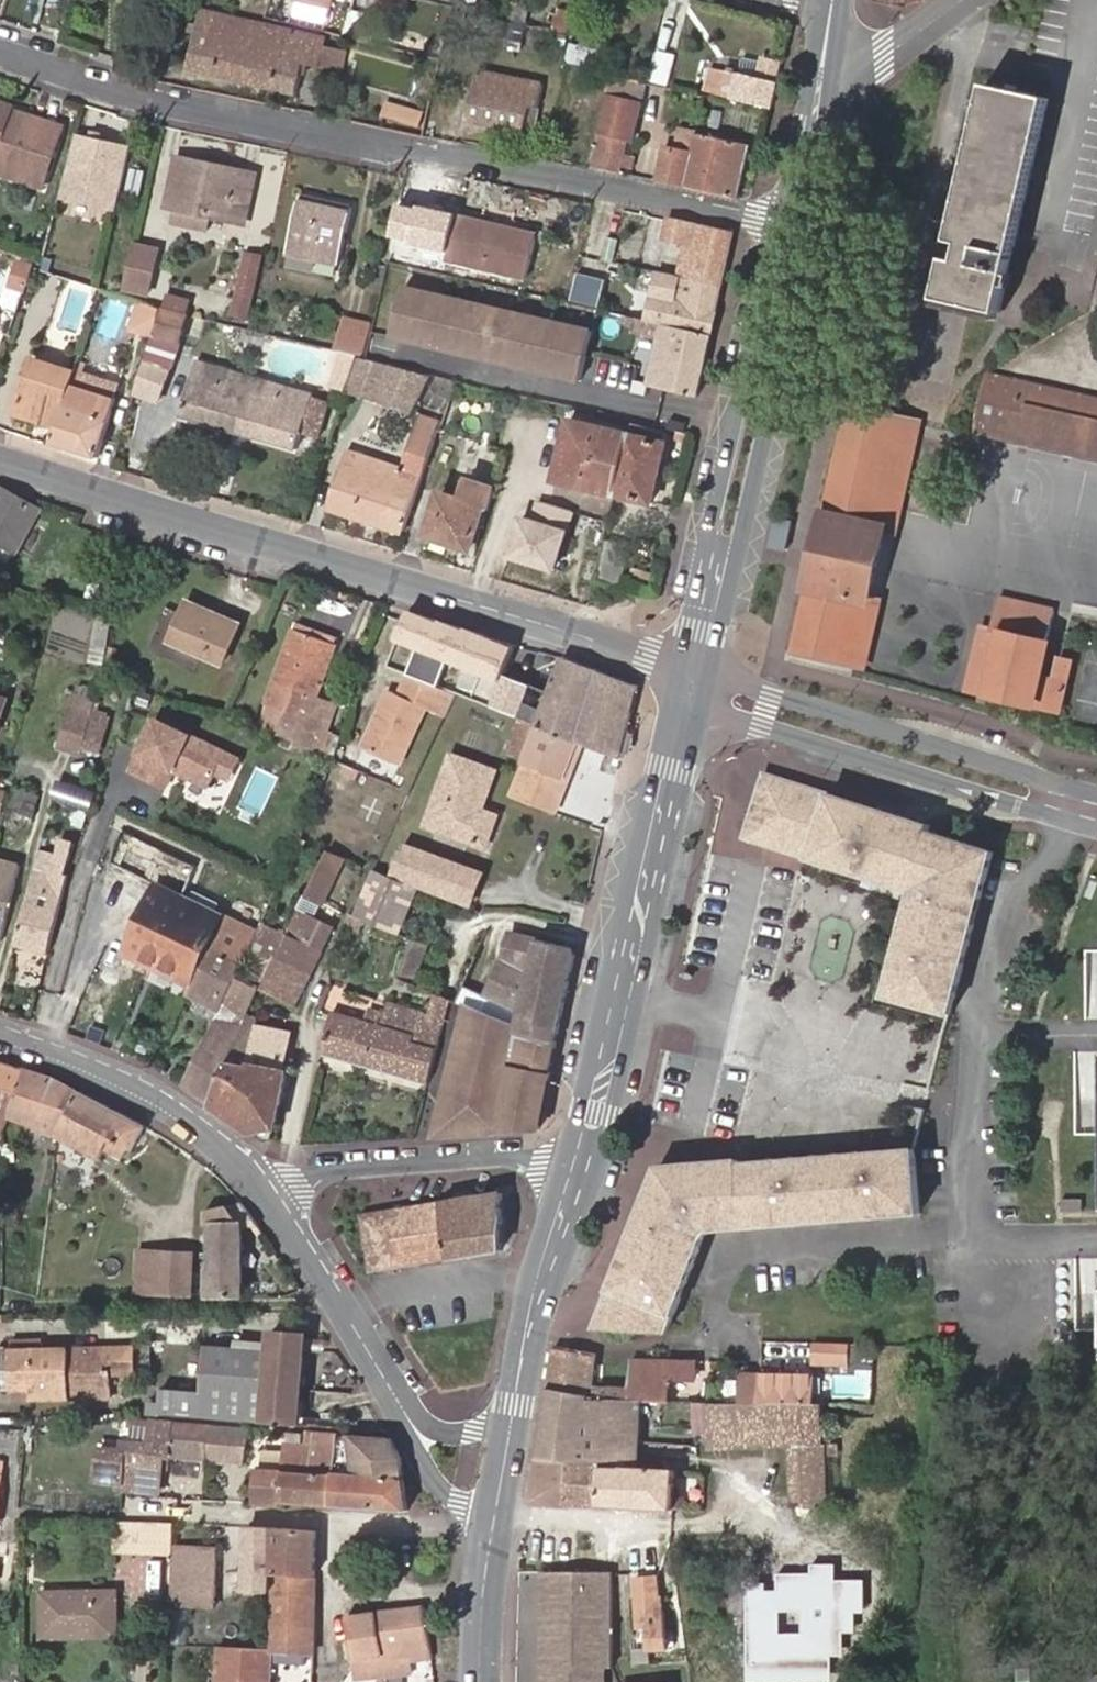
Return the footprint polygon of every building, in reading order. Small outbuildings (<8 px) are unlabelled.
[(293,13),(322,21),(327,6),(333,7),(335,0),(297,0),(293,13)] [(515,2),(511,20),(526,24),(530,5),(515,2)] [(560,8),(555,30),(569,33),(574,11),(560,8)] [(189,68),(192,69),(205,11),(201,10),(197,27),(191,26),(190,33),(196,34),(189,68)] [(205,11),(192,69),(298,92),(305,62),(319,65),(324,44),(325,37),(205,11)] [(492,15),(488,14),(481,42),(522,50),(528,24),(526,24),(511,20),(492,15)] [(584,43),(571,40),(567,60),(612,71),(618,40),(586,33),(584,43)] [(340,48),(324,44),(319,65),(336,69),(340,48)] [(778,80),(783,57),(765,53),(760,76),(778,80)] [(669,67),(657,64),(655,75),(667,77),(669,67)] [(778,80),(760,76),(713,65),(708,89),(772,103),(778,80)] [(479,70),(469,120),(525,131),(530,106),(538,106),(544,82),(479,70)] [(937,296),(1000,311),(1049,97),(986,82),(951,239),(961,242),(958,259),(947,256),(937,296)] [(608,97),(601,132),(605,133),(598,162),(621,167),(628,138),(635,139),(641,104),(608,97)] [(45,189),(65,126),(29,114),(25,127),(8,122),(12,108),(14,103),(0,98),(0,174),(45,189)] [(386,103),(382,123),(422,130),(425,110),(386,103)] [(29,114),(12,108),(8,122),(25,127),(29,114)] [(122,207),(135,145),(80,132),(65,194),(122,207)] [(701,188),(739,196),(750,145),(699,133),(695,150),(667,145),(659,178),(701,188)] [(179,157),(169,206),(246,222),(256,173),(179,157)] [(291,254),(341,263),(353,204),(303,195),(291,254)] [(403,200),(390,260),(418,266),(431,206),(403,200)] [(459,214),(449,259),(528,277),(540,232),(459,214)] [(647,318),(711,332),(734,231),(670,218),(647,318)] [(617,260),(622,237),(611,235),(606,257),(617,260)] [(129,289),(152,293),(161,248),(139,243),(129,289)] [(266,254),(249,251),(235,314),(252,318),(266,254)] [(26,291),(33,270),(20,266),(13,287),(26,291)] [(575,300),(601,305),(607,277),(580,272),(575,300)] [(405,286),(393,335),(582,379),(594,330),(405,286)] [(153,332),(161,305),(140,300),(132,330),(152,335),(153,332)] [(585,304),(580,326),(593,329),(598,307),(585,304)] [(158,334),(153,332),(152,335),(136,393),(163,401),(174,367),(190,313),(167,306),(158,334)] [(650,384),(698,395),(711,332),(647,318),(631,315),(629,327),(660,336),(650,384)] [(348,317),(340,350),(356,354),(359,355),(362,356),(365,356),(372,322),(348,317)] [(356,354),(340,350),(329,384),(344,389),(356,354)] [(365,356),(362,356),(352,388),(414,410),(433,373),(365,356)] [(317,398),(318,393),(201,359),(184,414),(301,447),(306,431),(322,435),(332,402),(317,398)] [(61,426),(77,374),(37,361),(21,412),(61,426)] [(121,387),(77,374),(61,426),(56,442),(101,456),(121,387)] [(977,431),(1005,437),(1017,381),(989,374),(977,431)] [(1005,437),(1096,458),(1096,399),(1066,392),(1017,381),(1005,437)] [(502,411),(505,397),(490,394),(487,407),(502,411)] [(871,599),(876,579),(884,548),(890,528),(870,524),(894,418),(851,408),(827,513),(825,512),(808,583),(812,585),(797,648),(839,659),(854,595),(871,599)] [(330,508),(407,531),(442,420),(423,415),(406,467),(349,449),(330,508)] [(618,493),(632,432),(571,418),(557,479),(618,493)] [(914,422),(894,418),(870,524),(890,528),(914,422)] [(635,430),(632,430),(632,432),(618,493),(655,503),(670,440),(667,440),(669,431),(636,423),(635,430)] [(493,447),(471,439),(461,473),(469,475),(497,484),(501,485),(503,477),(510,452),(493,447)] [(497,484),(469,475),(462,497),(442,491),(428,534),(477,549),(497,484)] [(0,487),(0,544),(16,553),(40,509),(0,487)] [(530,497),(500,488),(482,549),(513,559),(532,497),(530,497)] [(788,550),(794,523),(777,519),(771,546),(788,550)] [(606,545),(598,579),(617,584),(625,550),(606,545)] [(874,600),(871,599),(854,595),(839,659),(860,664),(874,600)] [(1003,633),(991,693),(1062,708),(1072,663),(1057,659),(1054,675),(1040,672),(1055,610),(1003,598),(995,631),(1003,633)] [(241,626),(186,608),(172,648),(227,668),(241,626)] [(51,619),(45,651),(86,658),(92,626),(51,619)] [(298,717),(290,739),(316,751),(335,706),(317,698),(336,644),(292,629),(265,705),(298,717)] [(970,688),(991,693),(1003,633),(995,631),(982,629),(970,688)] [(484,689),(479,703),(517,717),(537,726),(578,742),(622,759),(639,687),(562,659),(544,707),(527,700),(534,683),(505,672),(496,695),(484,689)] [(427,707),(446,715),(456,694),(410,676),(402,696),(390,691),(365,750),(403,765),(427,707)] [(93,715),(88,732),(104,737),(108,727),(119,730),(132,690),(104,681),(93,715)] [(9,698),(0,695),(0,729),(9,698)] [(57,751),(79,757),(88,732),(93,715),(70,708),(57,751)] [(537,726),(517,717),(503,753),(524,761),(537,726)] [(233,758),(162,726),(138,779),(173,795),(182,777),(203,786),(209,771),(224,778),(233,758)] [(537,726),(524,761),(510,796),(552,812),(578,742),(537,726)] [(450,758),(436,800),(496,823),(498,817),(484,812),(477,809),(479,801),(487,803),(496,772),(450,758)] [(334,759),(323,785),(345,795),(356,768),(334,759)] [(87,792),(99,795),(108,769),(96,765),(87,792)] [(761,831),(761,828),(778,773),(763,768),(744,826),(740,838),(807,859),(811,845),(761,831)] [(994,850),(974,844),(955,838),(928,829),(929,822),(778,773),(761,828),(761,831),(811,845),(807,859),(828,865),(830,856),(845,861),(843,870),(863,876),(865,868),(887,875),(885,883),(908,891),(898,925),(907,927),(904,940),(894,938),(888,958),(897,961),(893,973),(884,971),(878,991),(941,1012),(966,933),(970,920),(967,919),(963,918),(969,898),(970,894),(979,896),(994,850)] [(1,816),(11,780),(0,777),(0,816),(1,816)] [(26,831),(31,833),(40,797),(15,789),(2,835),(24,840),(26,831)] [(496,823),(436,800),(428,825),(488,846),(496,823)] [(16,946),(49,955),(69,875),(65,874),(69,862),(74,843),(74,841),(77,833),(82,834),(83,830),(90,813),(53,801),(34,873),(50,878),(46,893),(30,888),(16,946)] [(477,809),(484,812),(487,803),(479,801),(477,809)] [(392,878),(419,888),(471,908),(483,873),(406,845),(392,878)] [(828,865),(843,870),(845,861),(830,856),(828,865)] [(1,942),(22,865),(0,859),(0,942),(1,942)] [(350,859),(340,884),(353,890),(363,864),(350,859)] [(863,876),(885,883),(887,875),(865,868),(863,876)] [(376,871),(374,871),(355,916),(372,923),(400,934),(419,888),(392,878),(376,871)] [(328,878),(316,872),(280,945),(274,958),(310,976),(335,928),(313,916),(328,878)] [(244,959),(256,933),(257,930),(155,881),(121,956),(184,985),(203,946),(242,964),(244,959)] [(963,918),(967,919),(970,920),(979,896),(970,894),(969,898),(963,918)] [(372,923),(355,916),(351,914),(346,925),(367,934),(372,923)] [(898,925),(894,938),(904,940),(907,927),(898,925)] [(274,958),(280,945),(256,933),(244,959),(257,965),(253,973),(241,967),(242,964),(203,946),(184,985),(179,995),(217,1014),(183,1084),(210,1104),(229,1062),(249,1066),(256,1026),(244,1024),(260,987),(294,1007),(310,976),(274,958)] [(519,1020),(560,1033),(578,948),(526,935),(523,947),(510,944),(481,999),(519,1020)] [(413,939),(404,978),(421,982),(430,944),(413,939)] [(888,958),(884,971),(893,973),(897,961),(888,958)] [(433,991),(426,1012),(444,1017),(449,998),(433,991)] [(332,1017),(322,1054),(428,1083),(444,1017),(426,1012),(387,1002),(383,1001),(380,1011),(370,1008),(366,1020),(334,1011),(332,1017)] [(469,1005),(434,1137),(541,1130),(560,1033),(519,1020),(517,1025),(469,1005)] [(275,1151),(275,1148),(292,1053),(295,1032),(256,1026),(249,1066),(229,1062),(210,1104),(275,1151)] [(0,1062),(0,1117),(10,1120),(27,1071),(0,1062)] [(51,1079),(27,1071),(10,1120),(57,1138),(98,1160),(110,1141),(131,1150),(143,1125),(132,1118),(79,1089),(51,1079)] [(0,1117),(0,1133),(5,1134),(10,1120),(0,1117)] [(916,1159),(740,1172),(741,1184),(672,1189),(616,1330),(673,1333),(709,1238),(729,1236),(728,1229),(747,1228),(747,1235),(770,1233),(770,1226),(787,1225),(788,1231),(797,1231),(796,1224),(813,1223),(813,1230),(856,1226),(855,1220),(874,1219),(875,1225),(885,1224),(885,1218),(899,1216),(899,1223),(921,1221),(916,1159)] [(740,1167),(656,1172),(596,1329),(616,1330),(672,1189),(741,1184),(740,1172),(740,1167)] [(356,1215),(364,1270),(499,1251),(500,1193),(470,1197),(469,1191),(466,1189),(454,1191),(453,1193),(453,1200),(356,1215)] [(1066,1215),(1086,1212),(1083,1197),(1063,1200),(1066,1215)] [(259,1223),(246,1203),(231,1207),(240,1223),(244,1223),(259,1223)] [(240,1223),(231,1207),(207,1214),(207,1223),(210,1223),(240,1223)] [(210,1268),(208,1268),(208,1297),(245,1296),(244,1223),(240,1223),(210,1223),(210,1268)] [(770,1226),(770,1233),(788,1231),(787,1225),(770,1226)] [(193,1295),(195,1255),(139,1252),(138,1292),(193,1295)] [(298,1422),(304,1336),(268,1333),(267,1350),(204,1346),(202,1391),(200,1416),(298,1422)] [(848,1361),(849,1342),(817,1340),(817,1360),(848,1361)] [(45,1345),(13,1347),(16,1402),(116,1398),(114,1374),(113,1351),(47,1353),(45,1345)] [(593,1355),(555,1349),(549,1387),(592,1395),(592,1399),(627,1399),(627,1386),(593,1386),(593,1355)] [(140,1351),(113,1351),(114,1374),(140,1373),(140,1351)] [(694,1360),(629,1359),(627,1386),(627,1399),(642,1399),(668,1400),(669,1381),(693,1380),(694,1360)] [(760,1402),(760,1375),(742,1375),(741,1402),(760,1402)] [(812,1402),(822,1402),(822,1392),(812,1392),(813,1375),(760,1375),(760,1402),(812,1402)] [(592,1395),(549,1387),(539,1459),(572,1462),(600,1464),(638,1467),(642,1399),(627,1399),(592,1399),(592,1395)] [(200,1416),(202,1391),(159,1388),(156,1414),(200,1416)] [(694,1434),(707,1434),(706,1402),(693,1402),(694,1434)] [(824,1501),(822,1402),(812,1402),(760,1402),(741,1402),(706,1402),(707,1434),(708,1448),(791,1445),(794,1502),(824,1501)] [(248,1429),(148,1421),(146,1446),(125,1444),(125,1448),(122,1484),(121,1491),(158,1494),(161,1458),(245,1465),(248,1429)] [(335,1447),(335,1434),(300,1432),(299,1446),(335,1447)] [(402,1458),(402,1457),(401,1454),(392,1438),(354,1435),(335,1434),(335,1447),(331,1504),(409,1509),(405,1481),(402,1458)] [(331,1504),(335,1447),(299,1446),(285,1445),(283,1473),(255,1471),(253,1505),(280,1506),(280,1500),(331,1504)] [(122,1484),(125,1448),(100,1446),(97,1482),(122,1484)] [(572,1462),(539,1459),(532,1501),(569,1503),(572,1462)] [(600,1464),(572,1462),(569,1503),(597,1505),(600,1464)] [(673,1470),(638,1467),(600,1464),(597,1505),(671,1508),(673,1470)] [(318,1531),(248,1526),(248,1569),(272,1571),(317,1575),(318,1531)] [(130,1527),(130,1557),(169,1557),(170,1527),(130,1527)] [(823,1563),(823,1539),(795,1541),(796,1564),(823,1563)] [(217,1596),(219,1546),(183,1544),(181,1595),(217,1596)] [(411,1560),(409,1548),(399,1549),(400,1562),(411,1560)] [(272,1591),(272,1571),(248,1569),(248,1591),(272,1591)] [(217,1646),(216,1681),(272,1681),(273,1663),(274,1652),(306,1655),(315,1655),(317,1575),(272,1571),(271,1646),(217,1646)] [(544,1571),(543,1681),(604,1681),(605,1669),(615,1670),(615,1663),(609,1571),(588,1572),(544,1571)] [(650,1649),(667,1648),(662,1596),(659,1596),(656,1574),(635,1576),(638,1629),(648,1628),(650,1649)] [(41,1641),(73,1640),(72,1630),(116,1629),(116,1593),(40,1595),(41,1641)] [(808,1617),(790,1618),(792,1670),(837,1668),(836,1616),(830,1616),(830,1604),(808,1606),(808,1617)] [(424,1605),(348,1614),(353,1661),(355,1681),(414,1681),(412,1662),(431,1660),(424,1605)] [(808,1606),(790,1607),(790,1618),(808,1617),(808,1606)] [(790,1618),(777,1618),(778,1670),(792,1670),(790,1618)] [(72,1630),(73,1640),(117,1639),(116,1629),(72,1630)] [(274,1652),(273,1663),(304,1664),(306,1655),(274,1652)]
